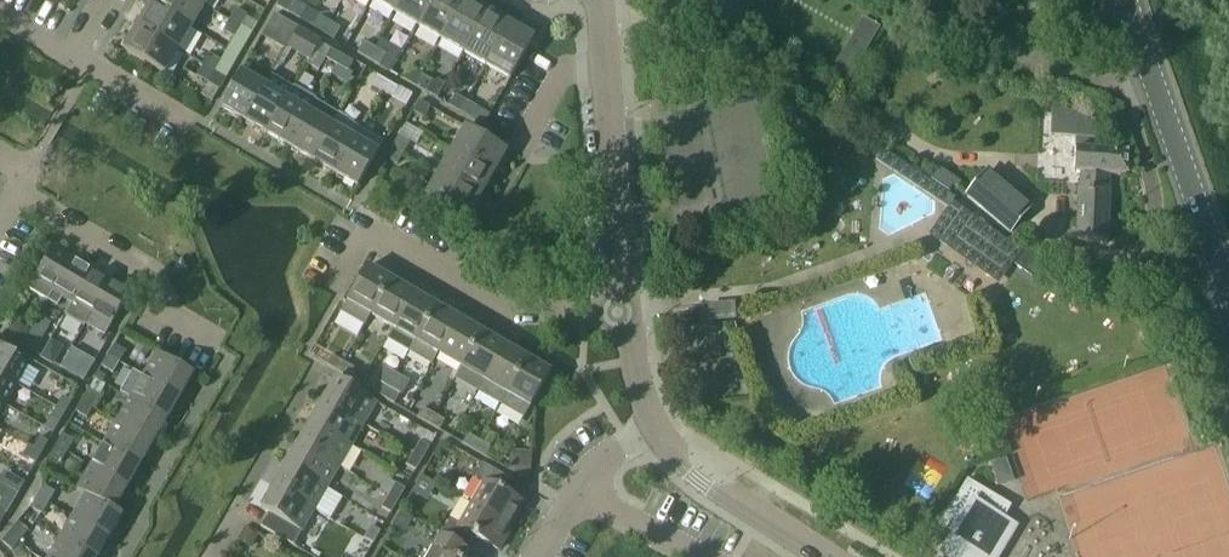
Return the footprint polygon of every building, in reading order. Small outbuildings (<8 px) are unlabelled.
[(204,6),(194,0),(153,0),(150,5),(191,29),(204,6)] [(291,0),(281,0),(277,7),(288,14),(295,2),(291,0)] [(372,0),(395,13),(402,0),(372,0)] [(418,26),(433,0),(402,0),(395,13),(418,26)] [(463,0),(433,0),(418,26),(441,40),(463,0)] [(464,54),(488,12),(467,0),(463,0),(441,40),(464,54)] [(950,0),(911,0),(907,20),(946,27),(950,0)] [(178,51),(191,29),(150,5),(137,27),(178,51)] [(236,10),(229,21),(241,28),(247,16),(236,10)] [(510,25),(488,12),(464,54),(486,66),(510,25)] [(323,33),(329,22),(319,16),(312,27),(323,33)] [(273,45),(286,24),(273,17),(261,38),(273,45)] [(850,78),(880,28),(863,18),(833,68),(850,78)] [(241,28),(229,21),(223,31),(234,38),(241,28)] [(341,28),(329,22),(323,33),(334,40),(341,28)] [(297,30),(286,24),(280,33),(292,40),(297,30)] [(534,39),(510,25),(486,66),(510,80),(534,39)] [(164,74),(178,51),(137,27),(123,51),(164,74)] [(297,30),(292,40),(287,49),(309,62),(321,42),(298,28),(297,30)] [(278,37),(271,49),(282,56),(289,43),(278,37)] [(357,53),(368,59),(374,48),(364,42),(357,53)] [(374,48),(368,59),(379,66),(386,55),(374,48)] [(326,60),(337,66),(342,56),(331,50),(326,60)] [(209,55),(203,66),(215,73),(221,62),(209,55)] [(342,56),(337,66),(348,72),(353,63),(342,56)] [(939,57),(932,69),(945,76),(952,64),(939,57)] [(215,73),(203,66),(196,77),(208,84),(215,73)] [(415,86),(421,75),(410,69),(404,80),(415,86)] [(264,87),(240,73),(220,107),(244,121),(264,87)] [(271,75),(264,87),(244,121),(267,134),(293,89),(271,75)] [(432,82),(421,75),(415,86),(426,93),(432,82)] [(382,92),(387,82),(376,76),(371,85),(382,92)] [(399,89),(387,82),(382,92),(393,98),(399,89)] [(294,87),(293,89),(267,134),(289,147),(316,102),(317,100),(294,87)] [(459,112),(466,101),(455,95),(449,106),(459,112)] [(1056,100),(1055,130),(1079,132),(1078,150),(1075,150),(1074,172),(1079,173),(1075,241),(1106,243),(1110,174),(1126,175),(1127,153),(1114,152),(1095,151),(1097,123),(1056,100)] [(419,101),(413,112),(424,118),(430,108),(419,101)] [(477,107),(466,101),(459,112),(471,119),(477,107)] [(339,115),(316,102),(289,147),(312,161),(339,115)] [(312,161),(335,174),(355,140),(359,132),(339,114),(339,115),(312,161)] [(466,127),(452,150),(493,174),(507,151),(466,127)] [(355,140),(335,174),(358,187),(378,153),(384,143),(361,130),(359,132),(355,140)] [(392,147),(404,153),(410,142),(399,135),(392,147)] [(397,164),(404,153),(392,147),(386,158),(397,164)] [(480,198),(493,174),(452,150),(439,174),(480,198)] [(962,183),(939,168),(931,180),(949,192),(954,186),(958,188),(962,183)] [(988,169),(965,197),(1010,235),(1033,208),(988,169)] [(480,198),(439,174),(425,198),(466,221),(480,198)] [(998,278),(1017,250),(954,205),(940,223),(964,240),(968,235),(980,244),(970,258),(998,278)] [(28,290),(48,301),(73,258),(53,247),(28,290)] [(1014,266),(1032,278),(1044,261),(1026,249),(1014,266)] [(62,298),(72,303),(91,269),(73,258),(48,301),(57,306),(62,298)] [(367,268),(347,302),(340,314),(364,328),(371,316),(390,282),(367,268)] [(91,269),(72,303),(81,309),(75,320),(85,325),(111,281),(91,269)] [(111,281),(85,325),(104,337),(130,292),(111,281)] [(371,316),(393,329),(394,329),(413,295),(390,282),(371,316)] [(436,308),(413,295),(394,329),(393,329),(386,341),(409,354),(436,308)] [(701,301),(702,312),(722,310),(720,298),(701,301)] [(458,321),(436,308),(409,354),(431,367),(438,355),(439,355),(445,343),(458,321)] [(679,314),(679,315),(680,329),(700,327),(698,312),(679,314)] [(461,368),(481,334),(458,321),(445,343),(439,355),(461,368)] [(8,337),(22,346),(27,336),(30,331),(16,323),(8,337)] [(32,332),(24,347),(35,353),(44,338),(33,331),(32,332)] [(504,347),(481,334),(461,368),(455,379),(478,393),(504,347)] [(61,355),(59,348),(52,344),(43,359),(55,365),(61,355)] [(114,345),(108,356),(119,363),(126,352),(114,345)] [(16,385),(28,364),(0,347),(0,376),(16,385)] [(74,347),(62,368),(70,373),(82,351),(74,347)] [(527,361),(504,347),(478,393),(500,406),(516,379),(527,361)] [(143,376),(180,397),(193,374),(157,353),(143,376)] [(113,374),(119,363),(108,356),(101,367),(113,374)] [(326,366),(338,372),(343,362),(332,356),(326,366)] [(550,374),(527,361),(516,379),(500,406),(524,419),(530,408),(550,374)] [(343,362),(338,372),(349,378),(354,368),(343,362)] [(120,393),(130,399),(167,420),(180,397),(143,376),(143,377),(133,372),(120,393)] [(0,376),(0,403),(4,405),(16,385),(0,376)] [(323,401),(364,425),(377,403),(336,379),(323,401)] [(383,398),(389,389),(377,382),(372,392),(383,398)] [(399,395),(389,389),(383,398),(394,404),(399,395)] [(88,390),(81,401),(93,408),(100,396),(88,390)] [(56,408),(65,414),(71,402),(62,397),(56,408)] [(167,420),(130,399),(117,422),(154,443),(167,420)] [(93,408),(81,401),(75,412),(87,418),(93,408)] [(364,425),(323,401),(311,422),(352,446),(364,425)] [(56,408),(50,419),(44,429),(53,434),(59,424),(65,414),(56,408)] [(417,418),(428,424),(434,415),(423,408),(417,418)] [(434,415),(428,424),(439,431),(444,421),(434,415)] [(154,443),(117,422),(104,445),(140,465),(154,443)] [(352,446),(311,422),(298,444),(339,468),(352,446)] [(463,444),(474,450),(479,441),(468,434),(463,444)] [(62,435),(55,446),(67,453),(73,441),(62,435)] [(33,448),(42,454),(48,443),(39,437),(33,448)] [(479,441),(474,450),(485,457),(490,447),(479,441)] [(420,442),(413,454),(422,459),(430,447),(420,442)] [(339,468),(298,444),(286,465),(327,489),(339,468)] [(127,488),(140,465),(104,445),(90,467),(127,488)] [(67,453),(55,446),(49,457),(61,463),(67,453)] [(36,464),(42,454),(33,448),(26,459),(36,464)] [(1014,453),(993,460),(1007,497),(1027,490),(1014,453)] [(422,459),(413,454),(406,466),(415,471),(422,459)] [(471,505),(512,528),(525,505),(501,491),(508,479),(483,464),(475,478),(484,483),(471,505)] [(315,511),(327,489),(286,465),(273,487),(315,511)] [(509,466),(509,470),(529,482),(530,469),(530,467),(509,466)] [(77,491),(85,495),(114,511),(114,510),(127,488),(90,467),(77,491)] [(9,490),(18,495),(24,483),(15,478),(9,490)] [(1011,506),(967,480),(939,526),(954,535),(942,555),(946,556),(997,556),(1014,528),(1003,521),(1011,506)] [(395,484),(388,496),(398,502),(405,490),(395,484)] [(43,486),(37,496),(49,503),(55,493),(43,486)] [(371,486),(366,495),(376,501),(381,492),(371,486)] [(302,533),(315,511),(273,487),(260,509),(269,514),(261,527),(293,546),(301,533),(302,533)] [(9,490),(3,500),(12,505),(18,495),(9,490)] [(122,515),(114,510),(114,511),(85,495),(73,517),(109,538),(122,515)] [(49,503),(37,496),(30,508),(42,515),(49,503)] [(398,502),(388,496),(381,508),(391,514),(398,502)] [(499,551),(512,528),(471,505),(459,526),(450,520),(442,534),(467,550),(474,536),(499,551)] [(91,556),(98,556),(109,538),(73,517),(60,539),(91,556)] [(18,522),(10,532),(20,541),(29,531),(18,522)] [(364,539),(373,544),(380,532),(371,527),(364,539)] [(244,530),(238,543),(252,550),(258,537),(244,530)] [(20,541),(10,532),(2,542),(12,551),(20,541)] [(467,550),(442,534),(434,547),(433,546),(426,556),(463,556),(467,550)] [(60,539),(49,556),(91,556),(60,539)]
